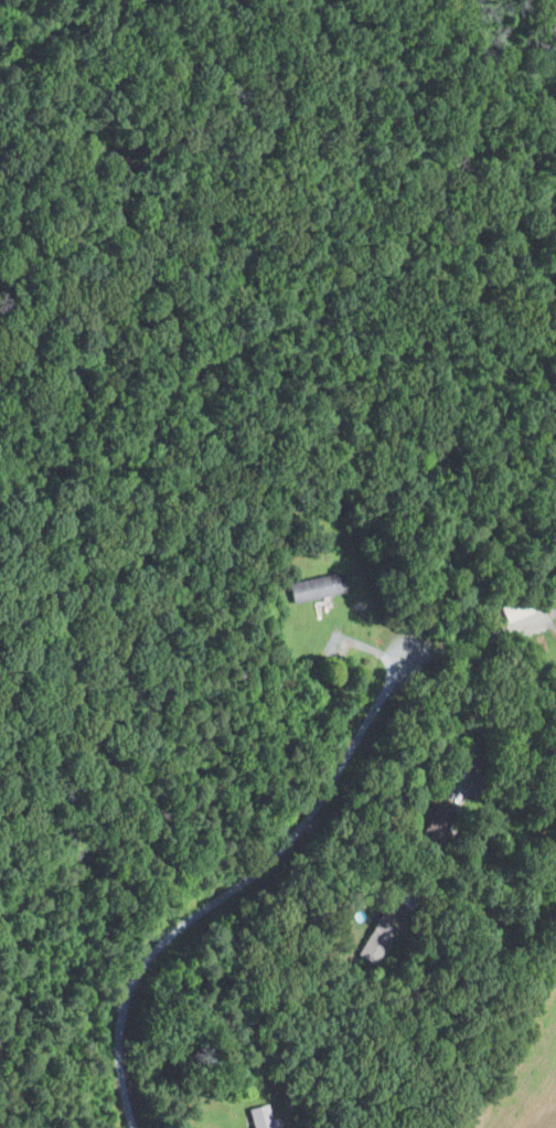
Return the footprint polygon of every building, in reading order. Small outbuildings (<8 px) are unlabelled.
[(345,593),(341,572),(287,582),(291,603),(345,593)] [(267,1103),(246,1109),(252,1127),(274,1127),(267,1103)]
